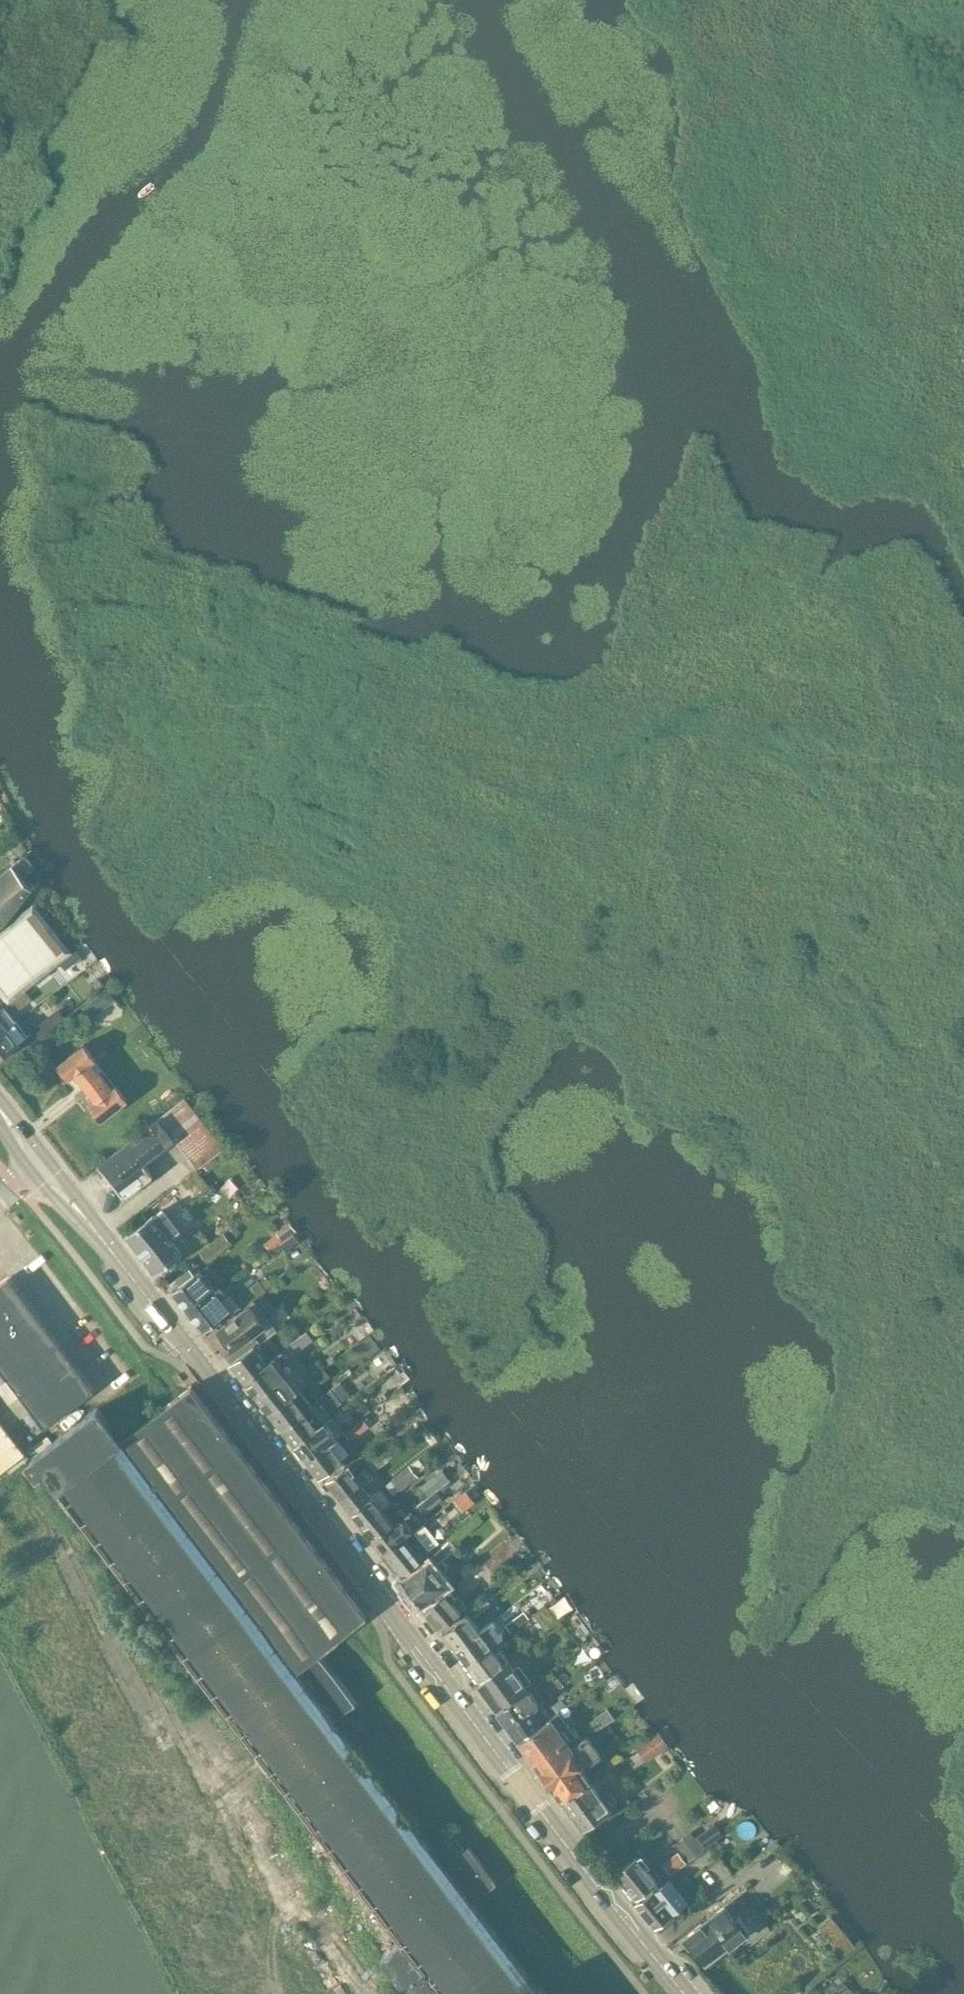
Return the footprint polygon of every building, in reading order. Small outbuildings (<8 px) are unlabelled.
[(0,873),(0,925),(7,919),(32,887),(13,864),(12,863),(0,873)] [(0,930),(0,994),(8,1003),(15,997),(71,952),(31,903),(0,930)] [(60,962),(65,970),(82,958),(76,950),(60,962)] [(5,1006),(12,1015),(23,1007),(16,998),(5,1006)] [(90,1020),(97,1014),(97,1007),(92,1000),(81,1009),(90,1020)] [(16,1021),(11,1015),(2,1022),(0,1020),(0,1034),(16,1021)] [(0,1034),(0,1056),(26,1033),(16,1021),(0,1034)] [(30,1030),(36,1038),(48,1029),(42,1021),(30,1030)] [(62,1081),(74,1096),(102,1074),(92,1061),(96,1059),(84,1043),(57,1064),(67,1078),(62,1081)] [(115,1083),(115,1084),(112,1086),(102,1074),(74,1096),(85,1110),(90,1107),(100,1120),(127,1099),(115,1083)] [(97,1166),(123,1199),(153,1175),(143,1163),(173,1140),(196,1169),(224,1147),(184,1097),(97,1166)] [(198,1170),(190,1176),(200,1189),(208,1183),(198,1170)] [(153,1214),(152,1215),(126,1235),(155,1271),(181,1251),(186,1258),(209,1240),(200,1229),(188,1238),(190,1240),(188,1241),(179,1230),(176,1232),(159,1211),(154,1215),(153,1214)] [(209,1263),(232,1243),(223,1232),(199,1252),(209,1263)] [(265,1242),(271,1250),(283,1240),(277,1233),(265,1242)] [(170,1291),(184,1308),(193,1301),(198,1307),(206,1300),(210,1303),(214,1300),(225,1292),(219,1285),(216,1288),(199,1268),(170,1291)] [(45,1426),(94,1388),(8,1276),(0,1282),(0,1367),(45,1426)] [(243,1306),(266,1288),(259,1279),(236,1297),(243,1306)] [(222,1296),(226,1293),(225,1292),(214,1300),(210,1303),(206,1300),(198,1307),(193,1301),(184,1308),(203,1331),(225,1313),(227,1316),(234,1310),(222,1296)] [(270,1321),(254,1300),(217,1330),(233,1350),(270,1321)] [(289,1342),(296,1351),(307,1342),(300,1334),(289,1342)] [(254,1345),(230,1364),(243,1381),(267,1361),(266,1361),(271,1358),(259,1343),(255,1346),(254,1345)] [(267,1361),(243,1381),(255,1396),(279,1378),(278,1377),(285,1371),(274,1357),(268,1362),(267,1361)] [(311,1379),(324,1368),(317,1359),(305,1368),(312,1378),(311,1379)] [(324,1368),(311,1379),(317,1387),(330,1376),(324,1368)] [(279,1378),(255,1396),(268,1413),(292,1394),(279,1378)] [(540,1982),(537,1985),(472,1899),(495,1881),(468,1846),(465,1848),(455,1836),(435,1851),(333,1717),(355,1700),(318,1651),(366,1615),(191,1385),(121,1438),(97,1406),(32,1456),(313,1825),(289,1843),(298,1855),(301,1852),(409,1993),(548,1993),(540,1982)] [(292,1394),(268,1413),(280,1429),(311,1404),(299,1389),(292,1394)] [(341,1395),(326,1406),(332,1414),(347,1403),(341,1395)] [(364,1402),(350,1413),(356,1420),(370,1409),(364,1402)] [(311,1404),(280,1429),(293,1445),(317,1426),(316,1425),(323,1420),(311,1404)] [(22,1449),(0,1421),(0,1467),(22,1449)] [(344,1433),(351,1442),(363,1432),(356,1424),(344,1433)] [(317,1426),(293,1445),(306,1461),(337,1436),(334,1431),(326,1437),(317,1426)] [(337,1436),(306,1461),(319,1477),(343,1458),(341,1455),(344,1453),(335,1441),(331,1444),(330,1442),(337,1436)] [(367,1460),(375,1470),(388,1460),(379,1450),(367,1460)] [(390,1479),(385,1484),(384,1485),(392,1495),(399,1490),(399,1491),(417,1475),(408,1464),(390,1479)] [(325,1481),(340,1498),(360,1482),(362,1485),(372,1477),(365,1468),(355,1476),(346,1465),(325,1481)] [(420,1487),(428,1497),(436,1490),(444,1484),(439,1479),(446,1473),(443,1469),(420,1487)] [(360,1482),(340,1498),(350,1512),(377,1490),(374,1487),(368,1492),(362,1485),(360,1482)] [(377,1490),(350,1512),(361,1526),(381,1510),(388,1505),(391,1503),(381,1489),(378,1491),(377,1490)] [(428,1497),(417,1506),(422,1512),(441,1497),(436,1490),(428,1497)] [(473,1500),(466,1490),(454,1500),(462,1509),(473,1500)] [(381,1510),(361,1526),(373,1540),(393,1524),(381,1510)] [(393,1524),(373,1540),(385,1555),(405,1539),(404,1538),(422,1524),(410,1510),(393,1524)] [(405,1539),(385,1555),(401,1576),(421,1560),(420,1559),(423,1557),(426,1561),(432,1557),(427,1552),(428,1550),(413,1532),(405,1539)] [(426,1561),(402,1581),(421,1606),(447,1585),(432,1566),(456,1547),(448,1538),(432,1551),(435,1554),(432,1557),(426,1561)] [(481,1562),(425,1610),(441,1628),(472,1601),(465,1592),(489,1571),(481,1562)] [(442,1631),(456,1650),(487,1625),(479,1630),(471,1620),(490,1603),(490,1602),(497,1597),(492,1591),(485,1596),(484,1596),(442,1631)] [(558,1621),(546,1604),(533,1613),(545,1630),(558,1621)] [(523,1611),(506,1624),(511,1631),(528,1618),(523,1611)] [(487,1625),(456,1650),(466,1663),(491,1646),(483,1636),(491,1630),(487,1625)] [(466,1663),(480,1682),(509,1660),(499,1647),(495,1651),(491,1646),(466,1663)] [(477,1683),(496,1708),(531,1682),(518,1664),(515,1667),(509,1660),(480,1682),(477,1683)] [(549,1695),(563,1685),(554,1673),(540,1684),(549,1695)] [(498,1713),(518,1741),(558,1712),(550,1718),(545,1710),(540,1702),(543,1700),(533,1687),(498,1713)] [(566,1705),(561,1698),(549,1707),(554,1714),(566,1705)] [(608,1708),(595,1717),(595,1718),(601,1727),(614,1718),(608,1708)] [(558,1712),(518,1741),(534,1763),(567,1739),(571,1745),(587,1733),(578,1739),(558,1712)] [(595,1718),(587,1723),(593,1732),(601,1727),(595,1718)] [(608,1722),(595,1731),(601,1741),(614,1732),(613,1730),(608,1722)] [(534,1763),(551,1786),(562,1801),(590,1780),(582,1768),(602,1754),(587,1733),(571,1745),(567,1739),(534,1763)] [(590,1780),(562,1801),(572,1815),(606,1791),(600,1783),(607,1778),(604,1774),(600,1777),(598,1774),(590,1780)] [(607,1790),(606,1791),(572,1815),(582,1829),(621,1801),(616,1794),(612,1796),(607,1790)] [(690,1831),(675,1842),(688,1860),(704,1849),(703,1848),(723,1833),(715,1822),(714,1822),(694,1837),(690,1831)] [(670,1874),(686,1862),(677,1851),(662,1863),(670,1874)] [(640,1853),(637,1855),(615,1872),(635,1898),(660,1878),(640,1853)] [(636,1905),(656,1929),(673,1915),(689,1900),(670,1877),(652,1891),(636,1905)] [(743,1951),(770,1929),(741,1891),(683,1937),(705,1963),(734,1940),(743,1951)] [(763,1899),(754,1907),(761,1916),(770,1909),(763,1899)] [(817,1925),(843,1956),(856,1945),(830,1915),(817,1925)]
